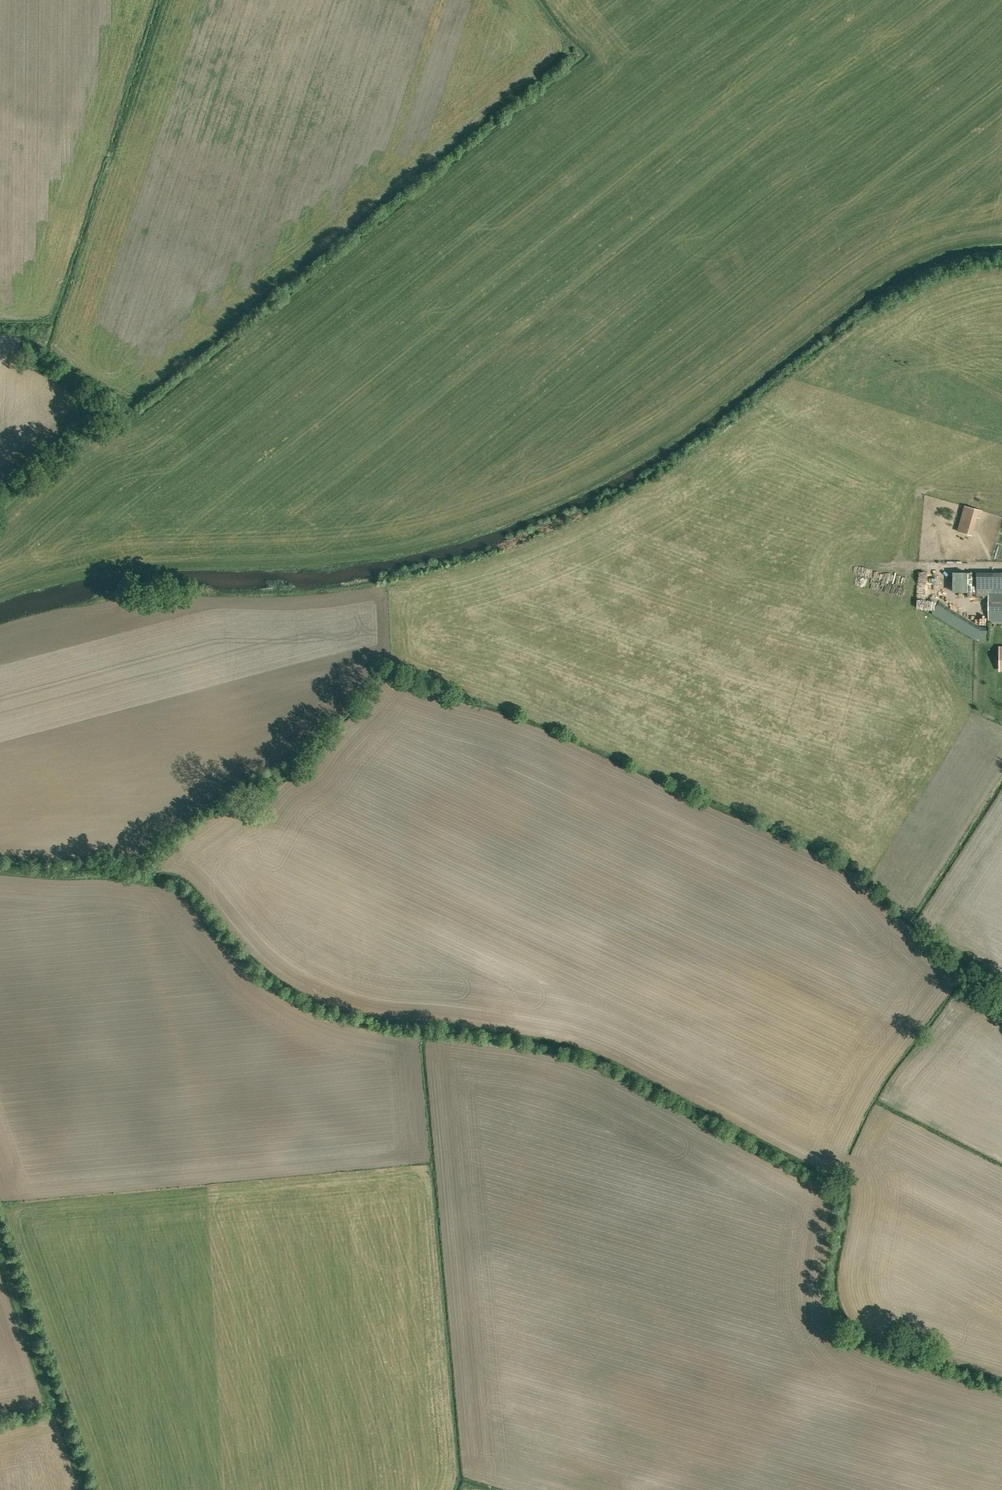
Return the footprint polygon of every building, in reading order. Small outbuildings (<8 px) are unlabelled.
[(972,538),(979,511),(965,507),(958,534),(972,538)] [(973,570),(973,595),(986,595),(986,621),(1001,621),(1001,570),(973,570)] [(920,598),(921,606),(929,605),(929,597),(920,598)] [(936,614),(949,621),(954,611),(941,605),(936,614)]
